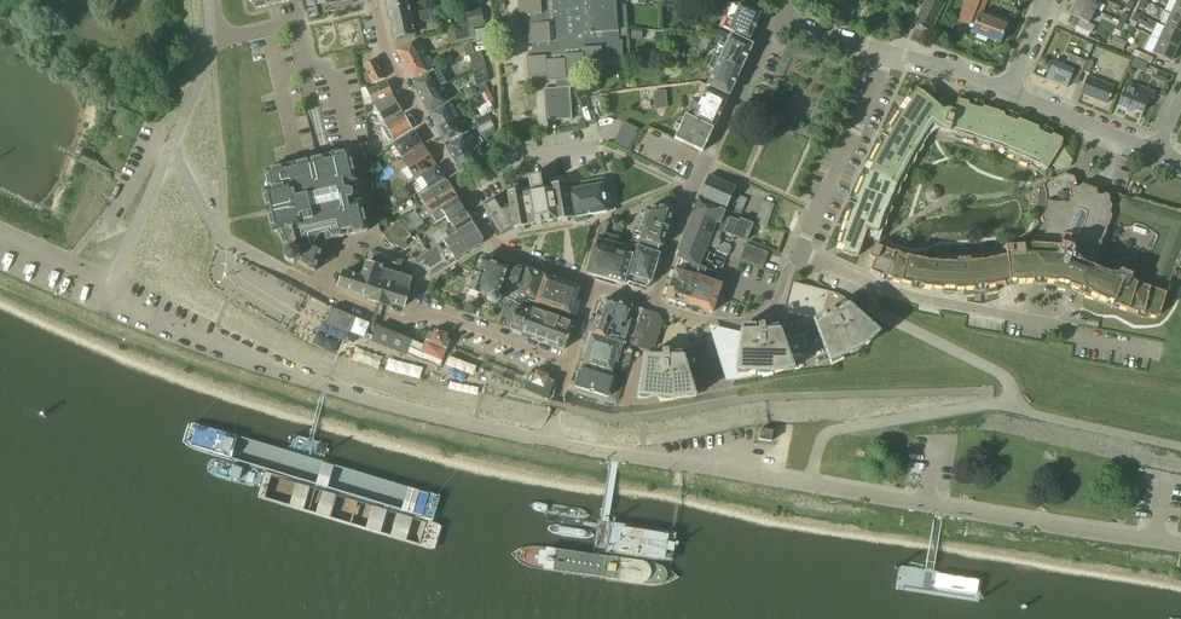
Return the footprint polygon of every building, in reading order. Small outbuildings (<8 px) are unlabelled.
[(253,3),(254,2),(256,9),(267,6),(291,1),(291,0),(253,0),(253,3)] [(409,5),(408,0),(386,0),(388,9),(409,5)] [(467,8),(480,5),(479,0),(465,0),(467,8)] [(520,16),(528,15),(529,25),(527,25),(528,44),(532,44),(533,51),(529,52),(530,58),(527,58),(528,77),(546,76),(547,80),(556,80),(557,88),(544,89),(546,121),(572,119),(570,87),(573,87),(572,74),(585,73),(584,68),(604,67),(602,47),(586,48),(586,41),(596,40),(595,33),(619,32),(619,30),(627,29),(626,5),(616,5),(616,0),(519,0),(520,16)] [(944,4),(936,0),(926,0),(914,23),(931,31),(944,4)] [(1009,19),(985,10),(988,0),(967,0),(959,21),(974,27),(972,32),(1000,43),(1009,19)] [(1099,0),(1077,0),(1077,1),(1095,10),(1099,0)] [(1130,0),(1126,8),(1131,11),(1135,2),(1130,0)] [(1142,0),(1141,0),(1137,8),(1143,11),(1147,2),(1142,0)] [(1177,0),(1171,13),(1180,18),(1180,2),(1177,0)] [(1077,1),(1070,15),(1081,19),(1077,27),(1092,33),(1095,26),(1089,23),(1095,10),(1077,1)] [(750,39),(761,13),(739,4),(732,21),(727,19),(723,28),(729,30),(728,30),(750,39)] [(392,23),(431,15),(430,10),(419,12),(418,14),(411,16),(409,5),(388,9),(392,23)] [(469,29),(485,26),(481,7),(466,10),(469,29)] [(1124,13),(1119,22),(1124,24),(1128,15),(1124,13)] [(1141,16),(1135,13),(1131,22),(1137,25),(1141,16)] [(1171,13),(1165,26),(1180,34),(1180,18),(1171,13)] [(431,15),(392,23),(395,38),(415,33),(413,23),(416,22),(417,24),(432,21),(431,15)] [(1124,24),(1119,22),(1116,30),(1120,32),(1124,24)] [(1180,40),(1180,34),(1165,26),(1159,39),(1177,48),(1180,40)] [(642,40),(643,28),(632,27),(631,39),(642,40)] [(1135,29),(1129,27),(1125,35),(1131,37),(1135,29)] [(477,44),(488,42),(485,28),(475,30),(477,44)] [(720,59),(741,69),(753,45),(731,35),(726,46),(720,43),(718,46),(724,49),(720,59)] [(1125,51),(1129,43),(1114,36),(1110,44),(1125,51)] [(1171,61),(1177,48),(1159,39),(1153,53),(1171,61)] [(1075,56),(1087,61),(1093,45),(1082,40),(1075,56)] [(396,52),(404,65),(421,57),(413,43),(396,52)] [(464,47),(466,55),(474,53),(472,44),(464,47)] [(1154,58),(1135,49),(1132,55),(1150,64),(1154,58)] [(469,65),(472,72),(485,68),(481,52),(475,54),(474,53),(466,55),(467,57),(468,56),(471,65),(469,65)] [(1072,76),(1080,79),(1087,61),(1075,56),(1070,54),(1065,66),(1053,61),(1046,79),(1066,87),(1067,88),(1067,87),(1072,76)] [(741,69),(720,59),(714,56),(709,67),(715,70),(707,86),(729,96),(741,69)] [(421,57),(404,65),(412,80),(428,71),(421,57)] [(1095,62),(1090,59),(1085,71),(1090,73),(1095,62)] [(366,86),(373,84),(384,79),(375,60),(364,65),(367,73),(364,74),(366,86)] [(485,68),(472,72),(476,88),(486,83),(490,81),(485,68)] [(420,97),(437,88),(446,83),(439,69),(413,83),(420,97)] [(1157,70),(1154,76),(1167,82),(1170,76),(1157,70)] [(1106,104),(1113,87),(1113,86),(1088,76),(1081,93),(1106,104)] [(589,106),(586,96),(599,90),(594,80),(573,90),(578,100),(581,109),(589,106)] [(367,105),(392,95),(386,82),(368,90),(367,88),(366,89),(367,105)] [(476,88),(473,90),(473,91),(475,94),(476,97),(490,90),(489,89),(486,83),(476,88)] [(1136,87),(1127,84),(1124,92),(1119,105),(1133,111),(1134,108),(1143,112),(1148,99),(1152,100),(1155,93),(1137,85),(1136,87)] [(437,88),(420,97),(428,111),(445,102),(437,88)] [(686,115),(712,128),(726,98),(706,89),(698,105),(692,102),(686,115)] [(943,109),(942,108),(938,105),(922,91),(916,89),(909,98),(911,101),(907,106),(932,123),(943,109)] [(666,91),(653,92),(655,107),(668,105),(666,91)] [(380,114),(397,104),(392,95),(373,103),(380,114)] [(967,136),(975,107),(969,105),(968,101),(957,98),(956,103),(949,131),(967,136)] [(949,131),(956,103),(952,102),(952,104),(949,104),(946,105),(945,103),(942,108),(943,109),(932,123),(907,106),(904,112),(900,111),(894,120),(923,138),(932,124),(939,129),(944,130),(949,131)] [(386,126),(397,119),(395,116),(402,112),(397,104),(380,114),(386,126)] [(454,119),(455,120),(459,117),(452,104),(447,107),(447,105),(430,114),(438,128),(454,119)] [(984,141),(994,109),(983,106),(981,108),(975,107),(967,136),(984,141)] [(1000,147),(1011,118),(1004,116),(1004,113),(994,109),(984,141),(1000,147)] [(487,124),(491,121),(492,121),(493,120),(489,114),(488,113),(475,120),(480,128),(487,124)] [(412,129),(404,115),(397,119),(386,126),(382,128),(386,135),(390,132),(394,139),(412,129)] [(702,151),(712,128),(686,115),(683,122),(680,122),(677,122),(675,124),(674,126),(675,128),(676,130),(678,132),(675,139),(674,139),(681,143),(682,142),(700,150),(702,151)] [(1016,154),(1029,123),(1019,118),(1017,121),(1011,118),(1000,147),(1016,154)] [(462,134),(455,120),(454,119),(438,128),(445,143),(462,134)] [(914,153),(923,138),(894,120),(889,129),(891,132),(887,138),(914,153)] [(623,122),(613,144),(628,151),(639,129),(623,122)] [(1032,160),(1045,133),(1038,130),(1039,127),(1029,123),(1016,154),(1032,160)] [(402,158),(422,144),(413,131),(393,145),(402,158)] [(1051,163),(1062,146),(1063,139),(1053,133),(1050,136),(1045,133),(1032,160),(1048,168),(1051,163)] [(447,147),(454,161),(471,151),(464,137),(447,147)] [(905,168),(914,153),(887,138),(884,143),(881,143),(875,153),(905,168)] [(415,177),(435,164),(423,146),(403,159),(415,177)] [(1062,146),(1051,163),(1057,170),(1064,168),(1070,166),(1072,160),(1062,146)] [(472,170),(479,165),(471,151),(454,161),(462,175),(472,170)] [(309,269),(315,271),(322,248),(320,247),(318,246),(319,243),(316,241),(321,235),(325,234),(327,240),(368,231),(361,202),(348,205),(347,199),(350,198),(352,197),(353,194),(352,191),(350,190),(348,189),(345,190),(344,184),(357,181),(356,180),(350,152),(342,153),(331,156),(324,158),(317,159),(306,162),(290,165),(278,168),(265,171),(269,190),(263,191),(266,204),(267,209),(267,210),(268,212),(268,215),(268,216),(269,216),(270,222),(273,233),(279,232),(282,242),(287,250),(285,252),(285,258),(289,263),(295,263),(297,261),(303,265),(309,269)] [(897,184),(905,168),(875,153),(871,162),(873,165),(870,171),(897,184)] [(436,166),(416,179),(424,192),(444,179),(436,166)] [(890,200),(897,184),(870,171),(867,176),(864,176),(859,187),(890,200)] [(1081,190),(1078,187),(1074,177),(1065,173),(1049,181),(1044,183),(1043,186),(1046,192),(1046,202),(1045,212),(1041,218),(1043,223),(1034,237),(1034,245),(1008,248),(1008,246),(963,252),(936,251),(935,262),(928,261),(915,259),(902,255),(881,247),(874,246),(869,257),(874,260),(871,271),(886,278),(917,287),(943,290),(943,287),(956,286),(956,296),(981,295),(998,291),(997,286),(1005,284),(1005,281),(1010,280),(1015,279),(1016,283),(1034,282),(1034,279),(1045,279),(1045,282),(1055,283),(1057,279),(1064,281),(1071,282),(1071,287),(1074,290),(1084,295),(1094,299),(1098,298),(1113,305),(1143,315),(1156,317),(1161,310),(1170,283),(1176,268),(1179,268),(1180,263),(1180,255),(1180,210),(1166,206),(1151,202),(1139,198),(1136,197),(1135,199),(1117,193),(1095,195),(1094,199),(1088,196),(1083,194),(1082,194),(1081,190)] [(572,218),(566,185),(566,182),(565,182),(551,185),(546,186),(542,186),(540,175),(528,177),(530,188),(526,189),(522,190),(521,183),(505,185),(506,190),(507,192),(513,228),(572,218)] [(551,185),(565,182),(564,175),(549,178),(551,185)] [(725,226),(722,232),(745,241),(752,223),(739,219),(738,221),(728,217),(727,219),(721,216),(735,187),(709,175),(692,212),(693,213),(725,226)] [(605,179),(566,185),(572,218),(573,218),(574,221),(576,224),(585,222),(586,220),(586,216),(598,214),(607,212),(605,203),(609,201),(608,195),(610,192),(609,186),(606,184),(605,179)] [(426,206),(452,190),(445,180),(420,197),(426,206)] [(940,192),(939,189),(937,188),(935,187),(933,186),(930,187),(928,189),(927,190),(926,193),(926,195),(927,197),(928,199),(930,200),(932,201),(935,201),(937,200),(938,199),(939,198),(940,196),(941,194),(940,192)] [(883,216),(890,200),(859,187),(855,196),(858,199),(855,205),(883,216)] [(431,215),(457,199),(452,190),(426,206),(427,209),(418,215),(415,211),(405,219),(414,232),(425,224),(423,222),(431,216),(431,215)] [(748,198),(737,193),(729,209),(740,215),(748,198)] [(502,207),(496,196),(483,204),(502,235),(511,230),(506,206),(502,207)] [(449,223),(465,212),(457,199),(431,215),(431,216),(436,223),(445,217),(449,223)] [(775,204),(763,200),(756,224),(767,227),(775,204)] [(877,233),(883,216),(855,205),(853,211),(850,211),(846,222),(867,229),(877,233)] [(640,235),(663,241),(665,233),(666,234),(670,222),(669,221),(673,209),(664,206),(663,207),(646,208),(644,212),(638,232),(641,233),(640,235)] [(443,241),(472,223),(465,212),(449,223),(449,224),(450,223),(453,227),(449,230),(446,225),(440,229),(440,230),(435,233),(441,244),(444,242),(443,241)] [(722,234),(722,232),(725,226),(693,213),(687,228),(706,235),(708,229),(722,234)] [(409,235),(414,232),(405,219),(382,235),(390,246),(391,245),(393,248),(396,246),(397,248),(399,247),(411,238),(409,235)] [(611,265),(620,238),(607,232),(612,221),(601,223),(594,241),(586,273),(602,278),(606,264),(611,265)] [(864,238),(867,229),(846,222),(845,224),(843,230),(839,245),(842,252),(852,256),(858,256),(864,238)] [(437,247),(448,265),(455,260),(482,243),(483,240),(472,223),(443,241),(444,242),(447,247),(443,250),(440,245),(437,247)] [(728,244),(706,235),(687,228),(681,241),(700,249),(703,243),(716,248),(715,251),(727,255),(730,248),(728,244)] [(625,279),(627,279),(639,236),(634,234),(630,247),(618,244),(620,238),(611,265),(606,264),(602,278),(624,283),(625,279)] [(661,246),(663,241),(640,235),(640,236),(639,236),(627,279),(628,282),(647,288),(650,285),(659,255),(657,254),(659,245),(661,246)] [(413,246),(418,253),(424,248),(418,241),(413,246)] [(709,253),(700,249),(681,241),(676,256),(678,257),(692,263),(703,268),(712,271),(712,270),(714,270),(717,261),(712,259),(711,262),(706,260),(709,253)] [(742,251),(765,260),(768,252),(745,244),(742,251)] [(448,265),(437,247),(436,246),(414,262),(431,275),(448,265)] [(399,269),(402,261),(371,251),(362,278),(343,272),(339,286),(371,296),(370,300),(377,303),(379,303),(381,304),(388,306),(389,302),(404,307),(408,294),(412,295),(415,288),(409,286),(411,278),(395,273),(397,268),(399,269)] [(762,268),(765,260),(742,251),(739,259),(740,259),(762,268)] [(689,274),(692,263),(678,257),(666,297),(687,304),(696,276),(689,274)] [(508,278),(506,278),(505,282),(502,281),(507,268),(481,259),(475,274),(474,273),(466,294),(469,298),(475,300),(480,298),(480,296),(484,297),(483,300),(486,304),(490,306),(494,303),(495,304),(497,303),(498,303),(500,301),(501,300),(502,299),(515,304),(519,294),(518,294),(520,288),(506,283),(508,278)] [(712,270),(712,271),(719,274),(723,263),(717,261),(714,270),(712,270)] [(696,276),(687,304),(712,313),(721,284),(701,277),(702,275),(700,274),(703,268),(692,263),(689,274),(696,276)] [(520,288),(526,269),(511,264),(506,278),(508,278),(506,283),(520,288)] [(525,296),(536,300),(544,275),(526,269),(520,288),(518,294),(519,294),(515,304),(522,306),(525,296)] [(544,275),(536,300),(535,302),(544,306),(543,308),(553,312),(554,310),(570,315),(580,287),(544,274),(544,275)] [(612,313),(616,300),(608,298),(602,301),(597,317),(602,319),(600,323),(608,326),(611,328),(610,330),(615,332),(617,328),(616,327),(614,324),(615,321),(618,322),(620,316),(612,313)] [(626,318),(630,305),(616,300),(612,313),(620,316),(618,322),(615,321),(614,324),(616,327),(617,328),(615,332),(614,336),(624,339),(627,328),(625,327),(627,318),(626,318)] [(522,306),(515,304),(508,324),(511,324),(510,327),(511,330),(519,333),(528,309),(522,306)] [(642,308),(630,305),(626,318),(627,318),(625,327),(627,328),(624,339),(628,341),(629,338),(625,337),(626,334),(634,336),(642,308)] [(854,320),(847,307),(845,309),(845,308),(842,309),(839,310),(840,313),(838,315),(835,312),(835,313),(832,309),(828,312),(830,315),(833,319),(830,321),(825,312),(817,317),(814,319),(815,320),(814,320),(829,361),(831,361),(830,360),(846,352),(848,354),(860,344),(862,346),(863,345),(861,342),(848,325),(854,320)] [(642,308),(634,336),(631,345),(636,347),(650,351),(659,323),(655,315),(642,311),(643,309),(642,308)] [(332,309),(327,323),(350,332),(356,319),(332,309)] [(528,309),(519,333),(565,349),(573,325),(572,323),(562,320),(562,321),(528,309)] [(590,320),(589,320),(581,343),(588,345),(586,351),(610,358),(609,361),(613,362),(612,363),(614,363),(624,366),(626,365),(630,366),(635,350),(620,346),(620,344),(605,339),(606,334),(614,336),(615,332),(610,330),(611,328),(608,326),(600,323),(602,319),(597,317),(595,322),(590,320)] [(1099,324),(1080,320),(1078,326),(1098,330),(1099,324)] [(300,323),(296,333),(317,341),(320,330),(300,323)] [(742,338),(752,370),(756,369),(756,373),(772,370),(772,372),(790,365),(791,366),(792,366),(779,331),(778,327),(777,327),(776,326),(773,326),(764,328),(763,326),(758,326),(759,330),(758,330),(759,335),(756,335),(752,336),(752,334),(746,336),(746,337),(742,338)] [(410,341),(376,328),(371,342),(405,355),(408,348),(410,341)] [(448,335),(435,329),(433,333),(429,332),(424,345),(423,346),(410,341),(408,348),(442,361),(445,354),(450,341),(446,339),(448,335)] [(752,370),(742,338),(741,333),(740,333),(724,329),(714,336),(715,338),(716,341),(728,381),(752,377),(754,374),(752,370)] [(610,358),(586,351),(575,386),(608,397),(615,372),(612,371),(614,363),(612,363),(613,362),(609,361),(610,358)] [(668,354),(667,352),(662,352),(663,356),(662,356),(663,361),(657,361),(657,360),(654,360),(651,359),(651,362),(647,362),(651,376),(657,375),(657,398),(673,396),(674,398),(692,393),(692,394),(694,393),(682,354),(681,354),(680,352),(677,353),(668,354)] [(549,375),(536,370),(534,374),(530,372),(524,386),(523,389),(547,399),(554,381),(548,378),(549,375)] [(481,394),(483,387),(455,381),(453,387),(481,394)] [(761,429),(759,439),(772,442),(773,431),(765,430),(764,429),(762,429),(761,429)] [(673,562),(678,529),(674,528),(672,528),(644,524),(609,518),(605,518),(602,517),(598,516),(593,549),(638,557),(673,562)] [(978,598),(982,566),(935,560),(931,559),(927,559),(893,554),(889,585),(978,598)]
